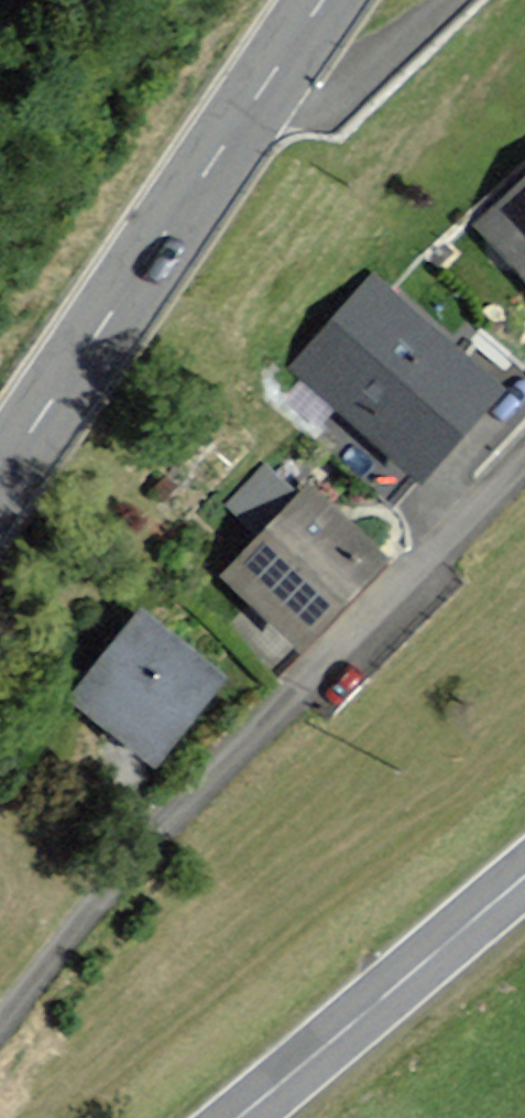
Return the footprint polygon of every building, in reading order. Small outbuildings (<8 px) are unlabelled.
[(487,218),(524,258),(524,182),(487,218)] [(494,382),(372,279),(299,366),(421,468),(494,382)] [(266,522),(296,474),(262,453),(232,501),(266,522)] [(384,553),(312,488),(235,574),(307,638),(384,553)] [(227,681),(136,612),(72,697),(162,765),(227,681)]
